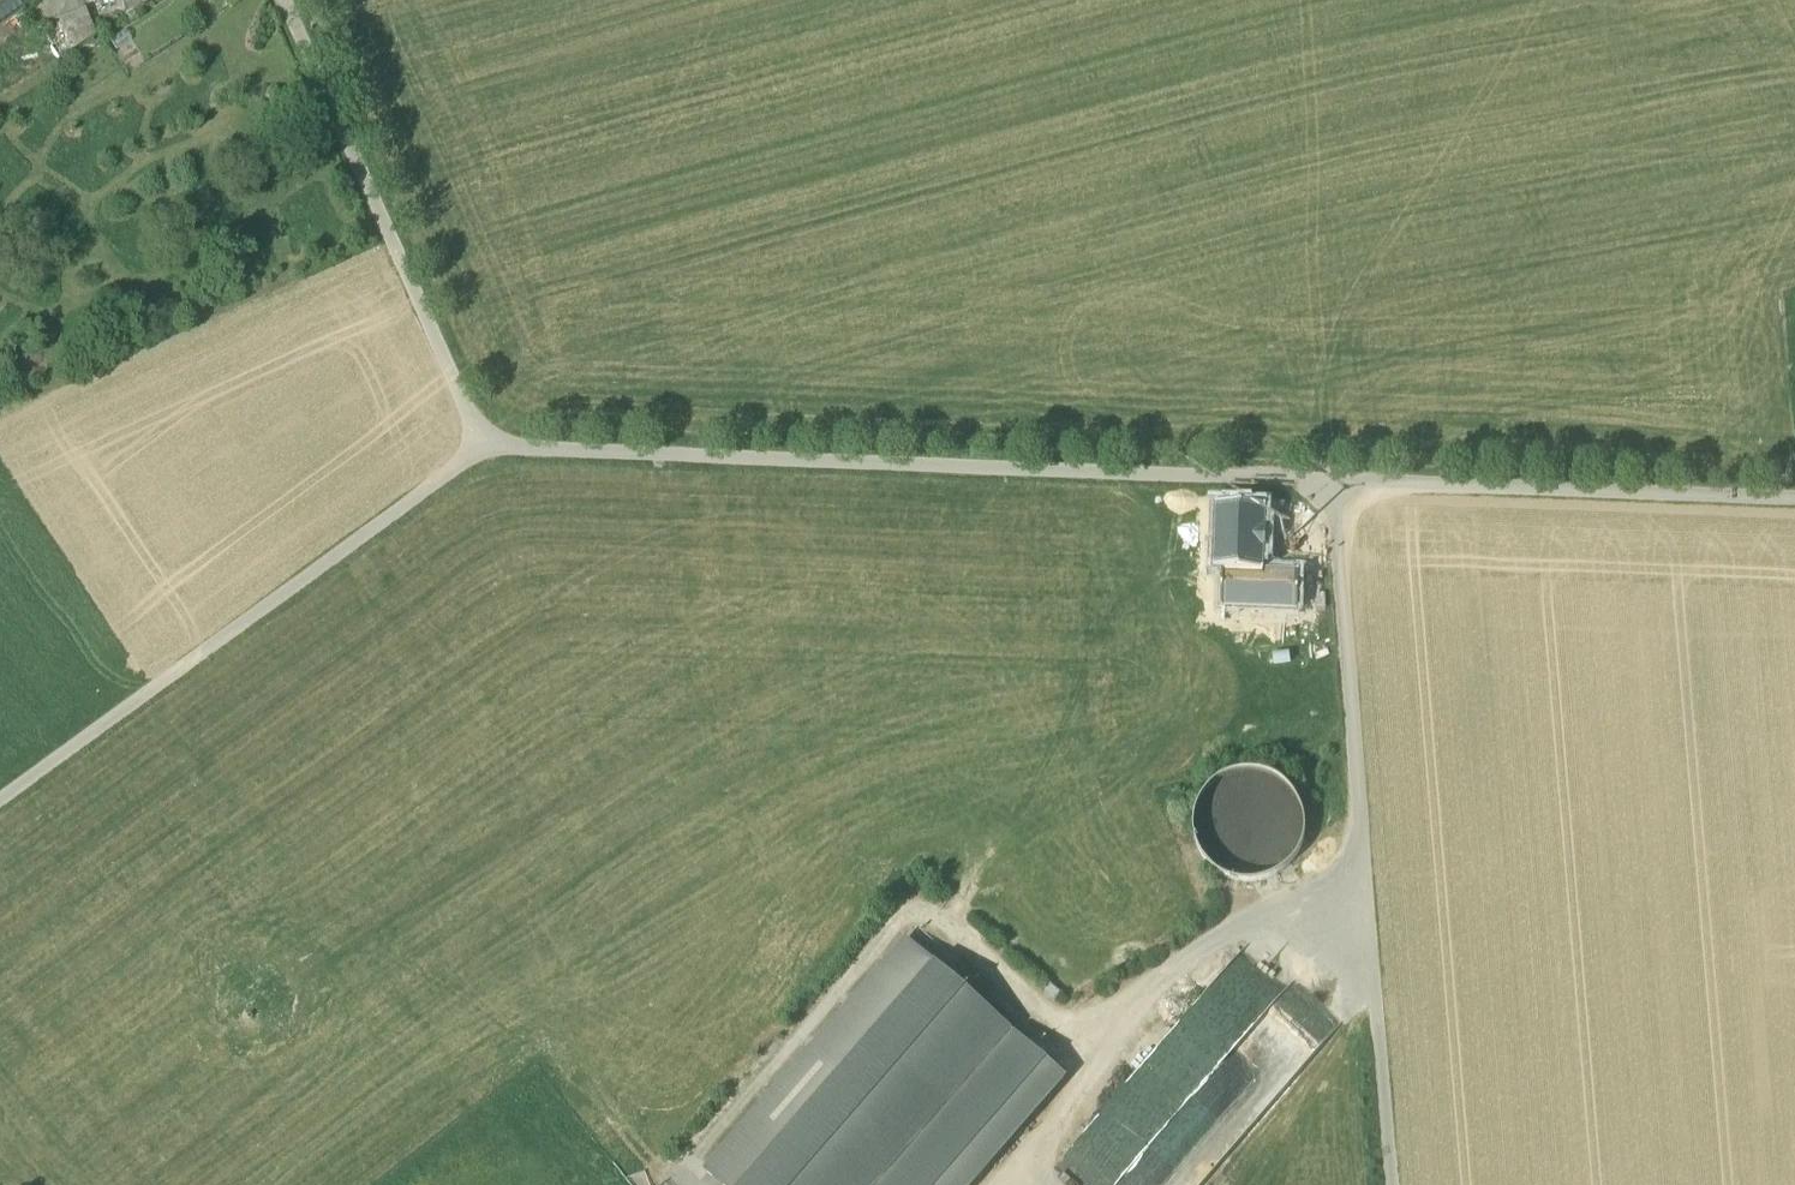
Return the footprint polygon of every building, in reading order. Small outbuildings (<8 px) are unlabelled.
[(126,10),(127,11),(145,0),(125,0),(126,10)] [(1308,786),(1230,768),(1216,830),(1239,835),(1234,854),(1249,858),(1249,857),(1261,860),(1263,851),(1291,857),(1308,786)] [(720,1184),(972,1184),(1066,1078),(911,942),(706,1173),(720,1184)] [(1201,1110),(1202,1139),(1192,1140),(1193,1154),(1201,1154),(1202,1168),(1226,1167),(1225,1134),(1211,1135),(1210,1110),(1201,1110)]
